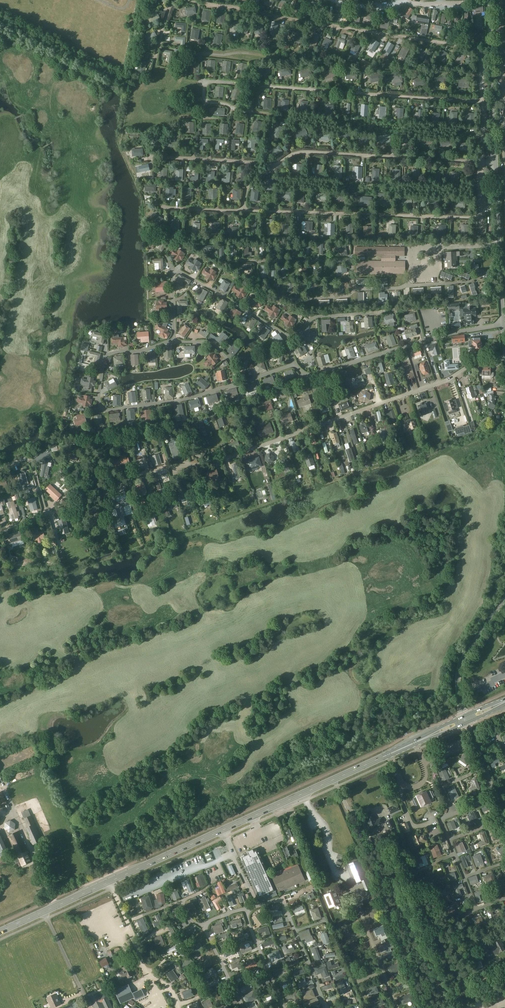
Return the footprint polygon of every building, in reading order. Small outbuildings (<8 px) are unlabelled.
[(307,9),(315,11),(317,3),(309,1),(307,9)] [(399,12),(407,18),(413,10),(405,4),(399,12)] [(196,14),(195,7),(185,9),(186,15),(196,14)] [(203,10),(201,21),(209,22),(211,11),(203,10)] [(160,18),(157,12),(147,17),(150,23),(160,18)] [(218,13),(216,24),(224,25),(225,14),(218,13)] [(429,18),(417,16),(416,19),(414,19),(413,22),(416,23),(423,24),(423,28),(427,29),(429,18)] [(380,28),(388,29),(390,19),(386,19),(385,25),(380,24),(380,28)] [(238,26),(239,26),(239,23),(238,22),(231,21),(230,32),(237,33),(238,26)] [(280,28),(281,25),(272,22),(269,32),(273,33),(275,27),(280,28)] [(185,33),(186,24),(175,23),(175,28),(182,28),(181,32),(185,33)] [(264,24),(257,23),(255,33),(261,35),(264,24)] [(198,41),(200,30),(192,29),(190,39),(198,41)] [(447,34),(456,38),(458,32),(449,29),(447,34)] [(463,34),(471,41),(475,35),(468,29),(463,34)] [(148,42),(158,38),(154,31),(145,36),(148,42)] [(303,33),(296,31),(294,41),(301,43),(303,33)] [(312,46),(316,47),(320,35),(313,32),(309,44),(312,46)] [(221,46),(222,35),(215,34),(213,45),(221,46)] [(181,42),(181,46),(185,46),(186,38),(175,37),(175,42),(181,42)] [(331,45),(332,41),(325,38),(320,48),(324,49),(327,43),(331,45)] [(345,40),(338,38),(335,47),(339,48),(341,43),(344,44),(345,40)] [(357,53),(361,44),(354,40),(350,50),(357,53)] [(377,48),(378,46),(372,42),(366,51),(372,55),(375,50),(376,51),(377,49),(377,48)] [(383,50),(389,54),(394,45),(388,42),(383,50)] [(404,60),(409,50),(403,46),(398,56),(404,60)] [(422,60),(427,51),(421,48),(416,57),(422,60)] [(170,62),(172,52),(164,50),(164,54),(168,55),(166,62),(170,62)] [(448,53),(442,50),(437,59),(443,62),(448,53)] [(467,56),(461,52),(455,62),(461,66),(467,56)] [(145,72),(146,62),(140,61),(138,71),(145,72)] [(215,71),(215,61),(207,61),(207,71),(215,71)] [(230,72),(231,62),(223,61),(222,71),(230,72)] [(191,63),(191,73),(199,74),(200,63),(191,63)] [(245,75),(247,65),(239,63),(237,73),(245,75)] [(260,75),(271,73),(270,66),(259,68),(260,75)] [(280,77),(291,75),(290,68),(279,70),(280,77)] [(311,69),(300,71),(300,78),(312,76),(311,69)] [(325,80),(336,76),(334,70),(323,73),(325,80)] [(380,74),(369,76),(370,83),(381,81),(380,74)] [(401,75),(391,77),(392,84),(403,83),(401,75)] [(446,77),(434,78),(435,86),(447,84),(446,77)] [(424,78),(414,79),(415,86),(425,85),(424,78)] [(469,88),(469,80),(459,79),(458,87),(469,88)] [(216,87),(215,97),(223,98),(224,87),(216,87)] [(238,100),(241,91),(234,88),(230,98),(238,100)] [(264,98),(263,110),(271,110),(272,99),(264,98)] [(282,100),(281,111),(288,112),(289,101),(282,100)] [(300,101),(300,113),(307,114),(308,102),(300,101)] [(332,118),(333,106),(326,106),(325,117),(332,118)] [(214,108),(213,116),(224,116),(225,109),(214,108)] [(422,120),(422,110),(418,110),(418,116),(415,115),(414,120),(422,120)] [(450,112),(449,123),(456,124),(457,113),(450,112)] [(439,125),(440,114),(433,113),(431,124),(439,125)] [(468,114),(467,124),(474,125),(475,114),(468,114)] [(260,134),(263,123),(256,121),(253,132),(260,134)] [(186,133),(194,133),(194,122),(185,123),(186,133)] [(211,124),(202,124),(203,135),(211,135),(211,124)] [(227,135),(228,125),(220,124),(219,134),(227,135)] [(243,137),(244,125),(236,124),(235,135),(243,137)] [(278,140),(284,129),(277,125),(271,136),(278,140)] [(297,140),(308,135),(305,128),(294,133),(295,136),(297,140)] [(140,142),(140,134),(130,133),(130,137),(137,137),(136,141),(140,142)] [(339,141),(350,140),(349,133),(338,134),(339,141)] [(379,144),(391,142),(390,134),(378,136),(379,144)] [(360,144),(371,143),(370,135),(359,137),(360,144)] [(407,139),(406,137),(406,135),(400,136),(400,138),(400,139),(400,141),(400,143),(411,143),(411,140),(410,138),(407,139)] [(192,142),(192,138),(184,138),(183,148),(187,148),(187,142),(192,142)] [(208,144),(208,140),(200,139),(199,150),(203,150),(203,143),(208,144)] [(224,144),(224,140),(216,139),(215,150),(219,150),(219,143),(224,144)] [(239,144),(240,141),(232,140),(231,150),(235,151),(235,144),(239,144)] [(272,157),(282,152),(279,145),(269,151),(272,157)] [(143,149),(132,149),(132,157),(143,156),(143,149)] [(299,177),(303,178),(303,176),(304,164),(297,164),(296,175),(299,176),(299,177)] [(323,166),(315,165),(314,177),(318,178),(322,177),(323,166)] [(362,166),(354,165),(354,178),(361,178),(362,166)] [(140,166),(140,170),(147,170),(147,174),(151,175),(151,167),(140,166)] [(160,168),(159,179),(166,180),(168,169),(160,168)] [(183,181),(183,170),(176,169),(175,181),(183,181)] [(198,181),(199,170),(195,170),(195,177),(190,177),(190,180),(198,181)] [(396,176),(392,176),(392,180),(400,180),(400,170),(398,170),(396,170),(396,176)] [(420,170),(413,170),(412,181),(419,181),(420,170)] [(214,182),(215,172),(211,171),(211,178),(206,178),(206,181),(214,182)] [(436,178),(432,178),(432,182),(440,182),(441,172),(437,171),(436,178)] [(229,183),(230,173),(227,172),(226,179),(222,179),(222,182),(229,183)] [(244,183),(245,173),(242,173),(241,180),(237,179),(236,183),(244,183)] [(452,173),(451,185),(458,186),(459,174),(452,173)] [(274,179),(266,179),(266,191),(274,190),(274,179)] [(145,184),(145,191),(156,192),(156,185),(145,184)] [(191,199),(191,188),(184,188),(183,199),(191,199)] [(209,189),(209,199),(217,199),(217,189),(209,189)] [(240,200),(241,189),(233,189),(232,200),(240,200)] [(257,202),(259,191),(251,190),(250,201),(257,202)] [(297,192),(296,203),(303,203),(304,192),(297,192)] [(371,205),(372,198),(361,197),(360,204),(371,205)] [(155,213),(151,220),(160,225),(164,219),(155,213)] [(251,227),(248,227),(248,231),(256,231),(256,221),(253,221),(253,226),(251,226),(251,227)] [(193,223),(192,234),(200,235),(201,224),(193,223)] [(446,236),(446,225),(439,225),(438,236),(446,236)] [(411,226),(410,237),(417,237),(418,226),(411,226)] [(371,237),(372,227),(364,227),(363,237),(371,237)] [(158,250),(162,252),(168,243),(157,237),(154,241),(158,243),(156,248),(158,249),(158,250)] [(346,251),(345,244),(335,246),(336,253),(343,251),(343,252),(342,252),(343,257),(347,256),(347,252),(346,252),(346,251)] [(405,256),(404,247),(355,247),(355,256),(381,256),(381,261),(357,261),(357,274),(405,274),(405,261),(395,261),(395,256),(405,256)] [(178,250),(177,252),(172,249),(169,253),(174,256),(173,259),(179,262),(180,260),(182,261),(185,256),(183,255),(184,253),(178,250)] [(457,261),(457,256),(462,256),(462,252),(445,253),(446,261),(447,261),(447,267),(456,267),(455,261),(457,261)] [(195,259),(193,261),(188,258),(185,263),(191,266),(189,268),(195,272),(196,269),(198,271),(201,266),(199,265),(200,263),(195,259)] [(159,271),(164,271),(163,259),(153,259),(153,264),(159,263),(159,271)] [(211,269),(210,271),(204,268),(202,273),(207,275),(205,278),(211,281),(212,279),(214,280),(217,275),(215,274),(216,272),(211,269)] [(477,269),(476,274),(479,275),(479,274),(483,275),(483,276),(487,277),(488,273),(477,269)] [(469,280),(470,275),(459,271),(458,276),(461,277),(461,276),(466,278),(465,278),(469,280)] [(451,280),(453,276),(442,272),(440,276),(443,277),(444,277),(448,278),(448,279),(451,280)] [(177,278),(175,282),(182,285),(184,282),(189,285),(191,281),(186,278),(179,275),(177,278)] [(224,280),(218,289),(225,293),(230,284),(224,280)] [(156,293),(167,292),(167,282),(158,282),(159,285),(156,285),(156,293)] [(241,287),(240,289),(234,286),(232,290),(237,294),(235,296),(241,299),(242,297),(244,298),(247,293),(245,292),(246,290),(241,287)] [(203,301),(208,292),(201,289),(196,298),(203,301)] [(251,295),(248,300),(253,303),(252,305),(257,309),(259,306),(261,308),(263,303),(261,302),(263,300),(257,297),(256,299),(251,295)] [(221,299),(216,308),(223,312),(228,303),(221,299)] [(167,303),(164,303),(164,300),(159,301),(159,302),(157,302),(157,303),(156,303),(157,309),(159,309),(159,315),(165,315),(164,309),(167,309),(167,303)] [(182,306),(188,306),(188,301),(177,301),(177,314),(182,314),(182,306)] [(273,306),(272,308),(267,305),(264,310),(269,313),(268,315),(273,318),(275,316),(277,317),(280,312),(277,311),(279,309),(273,306)] [(476,316),(475,308),(472,308),(472,307),(467,307),(467,309),(463,309),(464,317),(465,320),(463,320),(464,325),(474,324),(473,319),(472,319),(472,316),(476,316)] [(233,308),(228,315),(231,316),(230,319),(236,323),(242,313),(233,308)] [(415,313),(404,316),(406,323),(416,320),(415,313)] [(394,314),(383,317),(385,325),(396,322),(394,314)] [(289,315),(288,317),(283,315),(280,320),(285,322),(284,325),(290,328),(291,326),(293,327),(296,322),(294,321),(295,319),(289,315)] [(251,317),(245,326),(251,330),(257,321),(251,317)] [(364,323),(361,323),(362,328),(365,328),(373,328),(372,317),(364,318),(364,323)] [(326,324),(330,324),(330,320),(321,320),(322,332),(326,332),(326,324)] [(346,322),(347,333),(355,332),(354,321),(346,322)] [(169,329),(157,324),(155,329),(161,331),(159,336),(164,338),(165,338),(168,339),(170,333),(168,332),(169,329)] [(184,324),(178,333),(184,337),(190,329),(184,324)] [(263,326),(257,335),(264,340),(270,331),(263,326)] [(199,334),(206,338),(212,329),(209,327),(205,333),(201,330),(199,334)] [(416,328),(405,331),(407,339),(418,336),(416,328)] [(302,338),(312,342),(315,336),(305,331),(302,338)] [(103,345),(106,335),(93,332),(92,336),(100,338),(98,344),(103,345)] [(149,332),(137,332),(138,340),(141,339),(141,343),(149,342),(149,332)] [(222,332),(216,341),(222,345),(228,337),(222,332)] [(279,347),(285,343),(279,334),(272,338),(279,347)] [(124,337),(119,337),(118,335),(114,335),(114,338),(111,338),(111,343),(118,343),(118,348),(125,347),(124,345),(127,345),(127,340),(126,340),(126,338),(124,338),(124,337)] [(386,338),(390,347),(397,344),(393,335),(386,338)] [(473,341),(472,341),(473,352),(474,352),(474,353),(476,353),(477,352),(482,351),(481,340),(480,337),(473,338),(473,341)] [(440,354),(437,341),(432,342),(433,344),(427,346),(429,352),(433,351),(434,356),(440,354)] [(376,342),(366,346),(368,353),(378,350),(376,342)] [(300,345),(293,349),(298,358),(305,355),(304,354),(307,353),(305,349),(303,351),(300,345)] [(196,348),(195,348),(195,346),(184,347),(185,356),(190,356),(190,354),(195,354),(195,350),(196,350),(196,348)] [(227,352),(234,357),(240,349),(237,346),(233,351),(230,349),(227,352)] [(164,347),(164,358),(172,358),(172,347),(164,347)] [(355,357),(352,347),(345,350),(342,351),(344,357),(347,356),(348,360),(355,357)] [(419,348),(411,350),(413,356),(421,354),(419,348)] [(101,354),(89,351),(87,356),(95,357),(94,363),(99,364),(101,354)] [(155,352),(148,352),(148,363),(156,362),(155,352)] [(270,357),(277,358),(276,364),(281,365),(283,354),(271,352),(270,357)] [(215,354),(213,356),(212,353),(207,357),(208,360),(204,363),(207,367),(212,364),(213,366),(218,362),(217,360),(218,358),(215,354)] [(130,355),(131,365),(139,365),(138,354),(130,355)] [(324,355),(316,357),(319,368),(327,366),(324,355)] [(115,366),(125,364),(123,356),(113,357),(115,366)] [(245,372),(249,361),(241,359),(238,369),(245,372)] [(444,364),(442,364),(442,369),(445,369),(445,370),(458,369),(458,364),(449,365),(449,361),(444,361),(444,364)] [(254,365),(257,374),(266,370),(263,362),(254,365)] [(425,363),(421,364),(420,366),(422,372),(424,374),(428,373),(429,370),(427,364),(425,363)] [(490,365),(482,365),(479,365),(479,373),(482,373),(482,375),(490,376),(490,365)] [(284,372),(286,379),(294,377),(292,370),(284,372)] [(226,380),(224,371),(218,372),(219,381),(226,380)] [(388,386),(394,384),(391,373),(384,374),(388,386)] [(362,375),(354,378),(355,381),(352,382),(353,386),(356,385),(357,385),(364,383),(362,375)] [(416,379),(418,386),(430,382),(428,375),(416,379)] [(265,387),(275,383),(273,376),(263,380),(265,387)] [(93,381),(94,378),(88,377),(87,380),(81,378),(80,384),(86,385),(86,388),(92,389),(93,386),(95,386),(96,381),(93,381)] [(196,384),(204,391),(209,385),(201,378),(196,384)] [(104,383),(108,391),(117,386),(115,382),(110,385),(108,381),(104,383)] [(246,385),(249,393),(259,389),(256,381),(246,385)] [(188,383),(181,386),(185,396),(192,393),(188,383)] [(472,386),(465,388),(469,399),(476,397),(472,386)] [(166,399),(173,398),(173,387),(165,388),(166,399)] [(236,388),(226,391),(228,398),(238,395),(236,388)] [(143,401),(151,400),(150,389),(142,390),(143,401)] [(280,390),(270,394),(272,399),(279,397),(282,396),(280,390)] [(359,398),(364,402),(370,400),(371,394),(366,390),(360,392),(359,398)] [(445,393),(446,395),(443,396),(445,401),(452,400),(450,391),(445,393)] [(128,393),(129,403),(137,402),(135,392),(128,393)] [(209,404),(219,401),(217,394),(207,397),(209,404)] [(90,399),(90,397),(84,395),(84,398),(78,397),(77,402),(83,403),(82,406),(89,407),(89,404),(91,405),(92,400),(90,399)] [(311,404),(308,395),(303,397),(303,399),(297,401),(299,408),(311,404)] [(188,402),(191,409),(201,406),(199,399),(188,402)] [(450,414),(456,412),(455,408),(458,408),(455,400),(453,401),(452,400),(446,402),(446,403),(445,403),(444,404),(446,411),(447,411),(448,410),(450,414)] [(347,404),(346,401),(338,404),(341,411),(351,407),(349,404),(348,404),(347,404)] [(271,402),(264,404),(267,411),(273,409),(271,402)] [(422,416),(426,414),(429,413),(428,410),(429,410),(427,403),(423,404),(423,403),(422,403),(423,404),(421,405),(421,403),(421,405),(418,406),(420,413),(421,412),(422,416)] [(182,404),(174,406),(176,416),(184,415),(182,404)] [(126,410),(128,420),(136,419),(134,409),(126,410)] [(140,411),(141,419),(144,419),(145,422),(152,421),(151,410),(140,411)] [(76,426),(87,423),(85,413),(76,415),(77,419),(74,419),(76,426)] [(110,422),(121,421),(120,413),(109,414),(110,422)] [(293,421),(290,413),(279,417),(282,425),(293,421)] [(93,416),(95,427),(103,425),(102,415),(93,416)] [(406,421),(407,423),(403,425),(404,428),(408,427),(409,430),(417,428),(414,418),(406,421)] [(260,437),(273,432),(270,423),(256,427),(260,437)] [(366,423),(359,425),(362,434),(369,431),(366,423)] [(457,435),(465,433),(463,426),(455,429),(457,435)] [(379,430),(380,432),(379,433),(382,442),(383,441),(384,444),(388,442),(387,440),(391,439),(387,428),(385,428),(386,430),(384,431),(383,429),(379,430)] [(337,433),(331,435),(334,445),(340,443),(337,433)] [(140,438),(133,440),(136,450),(142,449),(140,438)] [(291,441),(293,440),(292,438),(288,439),(289,442),(290,447),(292,446),(294,452),(299,451),(297,442),(295,443),(294,441),(292,442),(291,441)] [(239,446),(240,446),(237,440),(228,444),(231,450),(234,449),(235,451),(240,449),(239,446)] [(170,446),(174,458),(181,455),(177,444),(170,446)] [(203,459),(207,449),(203,447),(201,453),(195,450),(193,454),(203,459)] [(351,448),(345,450),(349,462),(355,461),(351,448)] [(68,452),(67,458),(77,461),(78,455),(68,452)] [(266,455),(265,460),(268,463),(273,461),(274,456),(270,453),(266,455)] [(314,465),(315,465),(311,453),(304,456),(308,467),(309,470),(315,468),(314,465)] [(152,464),(154,464),(155,466),(162,464),(159,454),(150,456),(152,464)] [(114,461),(114,463),(110,464),(111,468),(115,467),(116,468),(121,467),(120,466),(128,464),(128,463),(130,462),(128,457),(126,458),(126,455),(123,456),(123,455),(120,456),(120,459),(114,461)] [(281,460),(280,465),(284,469),(288,467),(289,462),(286,459),(281,460)] [(47,467),(49,461),(43,460),(41,470),(40,477),(45,478),(45,475),(48,475),(49,467),(47,467)] [(248,462),(250,470),(261,466),(259,460),(253,462),(253,460),(248,462)] [(237,466),(236,463),(231,465),(236,479),(240,478),(238,469),(239,469),(238,466),(237,466)] [(93,473),(92,477),(97,479),(100,470),(91,468),(90,472),(93,473)] [(209,482),(219,478),(217,469),(206,473),(209,482)] [(25,472),(17,475),(21,486),(28,484),(25,472)] [(76,481),(71,483),(74,493),(79,492),(76,481)] [(146,493),(147,492),(144,482),(135,485),(139,495),(140,495),(140,497),(141,500),(144,499),(143,496),(147,495),(146,493)] [(61,495),(50,485),(45,490),(51,495),(50,496),(56,501),(61,495)] [(185,493),(187,492),(185,487),(178,489),(180,494),(177,495),(179,500),(181,500),(182,503),(187,501),(186,499),(187,498),(185,493)] [(124,490),(114,494),(116,502),(127,498),(124,490)] [(204,506),(211,504),(207,492),(200,494),(204,506)] [(35,500),(34,497),(27,499),(31,512),(38,510),(36,502),(36,500),(35,500)] [(17,511),(16,507),(18,507),(17,504),(15,504),(14,501),(7,503),(12,520),(19,518),(18,516),(20,516),(19,511),(17,511)] [(101,512),(92,515),(94,520),(90,522),(91,525),(92,527),(101,524),(99,519),(103,517),(101,512)] [(146,519),(149,528),(149,527),(150,530),(158,527),(155,516),(146,519)] [(123,517),(113,520),(115,528),(126,525),(123,517)] [(66,519),(58,520),(61,535),(69,533),(66,519)] [(43,531),(39,532),(38,529),(33,530),(34,540),(38,540),(38,542),(39,543),(41,542),(42,542),(41,539),(45,539),(43,531)] [(25,544),(23,540),(21,531),(8,535),(11,544),(19,541),(20,545),(25,544)] [(465,753),(459,762),(466,767),(472,758),(465,753)] [(450,778),(446,769),(438,772),(443,781),(450,778)] [(481,790),(476,778),(472,779),(474,786),(469,789),(471,794),(481,790)] [(459,797),(455,789),(448,792),(452,800),(459,797)] [(426,792),(417,796),(417,797),(413,798),(414,800),(412,800),(415,806),(416,805),(417,806),(421,805),(421,806),(430,802),(429,799),(433,798),(433,796),(434,796),(432,791),(431,792),(430,791),(426,792)] [(388,808),(391,814),(399,810),(397,804),(388,808)] [(492,805),(482,808),(483,812),(489,810),(491,816),(496,815),(492,805)] [(28,827),(25,828),(32,845),(42,841),(28,809),(21,812),(28,827)] [(477,821),(474,812),(467,814),(470,823),(477,821)] [(373,816),(366,819),(370,827),(373,826),(374,828),(383,823),(381,818),(375,821),(373,816)] [(391,819),(385,821),(389,830),(394,827),(391,819)] [(11,820),(5,822),(4,829),(9,832),(15,830),(16,824),(11,820)] [(457,828),(454,821),(447,824),(450,831),(457,828)] [(407,822),(402,824),(405,833),(410,831),(407,822)] [(501,838),(497,828),(493,829),(496,836),(492,837),(493,841),(501,838)] [(18,832),(9,836),(17,853),(16,853),(15,852),(12,853),(17,863),(20,861),(22,866),(31,862),(18,832)] [(488,844),(484,832),(480,833),(482,841),(476,843),(478,847),(488,844)] [(420,836),(419,834),(412,837),(416,846),(423,843),(423,842),(427,841),(425,835),(420,836)] [(455,845),(459,853),(466,850),(463,842),(455,845)] [(430,848),(434,858),(442,855),(438,845),(430,848)] [(290,846),(288,846),(285,847),(286,847),(283,848),(287,856),(293,854),(295,858),(302,856),(299,849),(293,851),(290,846)] [(240,857),(259,898),(275,890),(257,849),(253,851),(253,849),(247,852),(248,853),(240,857)] [(484,865),(481,854),(473,856),(477,867),(484,865)] [(413,858),(416,865),(422,863),(419,855),(413,858)] [(372,888),(360,859),(349,864),(357,882),(362,880),(366,890),(372,888)] [(285,888),(303,880),(296,866),(279,874),(272,877),(278,891),(285,888)] [(237,874),(234,868),(228,870),(231,877),(237,874)] [(449,882),(457,880),(454,872),(447,875),(449,882)] [(497,886),(493,873),(482,877),(484,881),(489,880),(492,887),(497,886)] [(206,884),(203,874),(196,877),(200,886),(206,884)] [(477,875),(468,878),(471,885),(479,883),(477,875)] [(188,879),(184,880),(188,892),(193,891),(188,879)] [(420,882),(423,889),(431,886),(429,879),(420,882)] [(216,890),(218,895),(222,894),(221,892),(225,891),(221,881),(217,883),(219,888),(216,890)] [(454,887),(458,897),(462,895),(460,889),(464,888),(463,884),(454,887)] [(171,893),(174,900),(180,898),(177,890),(171,893)] [(474,893),(478,903),(482,901),(479,895),(483,894),(482,890),(474,893)] [(339,902),(335,892),(326,896),(330,906),(339,902)] [(165,903),(164,893),(157,894),(158,900),(154,900),(155,904),(158,904),(165,903)] [(235,896),(233,893),(226,896),(230,905),(233,903),(231,898),(235,896)] [(300,897),(302,903),(311,899),(309,893),(300,897)] [(441,906),(452,901),(449,894),(438,898),(441,906)] [(141,898),(144,911),(153,908),(149,896),(141,898)] [(186,905),(191,915),(197,911),(193,903),(198,900),(196,896),(189,900),(191,902),(186,905)] [(198,900),(203,911),(210,907),(208,902),(210,901),(208,898),(206,899),(205,897),(198,900)] [(221,897),(212,901),(214,905),(215,905),(218,910),(221,908),(218,903),(223,900),(221,897)] [(318,908),(310,910),(314,921),(321,918),(318,908)] [(454,909),(444,913),(447,919),(456,915),(454,909)] [(493,915),(491,910),(486,911),(490,922),(502,917),(501,912),(493,915)] [(252,917),(259,926),(264,922),(258,913),(252,917)] [(163,923),(159,914),(155,916),(158,921),(153,923),(155,927),(163,923)] [(148,930),(143,918),(137,920),(142,932),(148,930)] [(242,925),(240,918),(230,921),(232,928),(242,925)] [(216,934),(224,931),(221,924),(213,927),(216,934)] [(382,925),(373,929),(376,935),(385,932),(382,925)] [(465,925),(453,931),(455,935),(467,930),(465,925)] [(265,931),(267,935),(270,934),(268,927),(258,930),(259,933),(265,931)] [(314,940),(312,935),(311,936),(309,929),(299,933),(302,939),(305,938),(307,942),(314,940)] [(228,932),(218,936),(219,940),(225,938),(226,941),(231,939),(228,932)] [(321,935),(324,944),(330,942),(327,932),(321,935)] [(161,935),(154,938),(157,945),(164,942),(161,935)] [(491,948),(495,954),(504,949),(501,944),(502,943),(500,940),(497,942),(496,939),(492,941),(495,946),(491,948)] [(391,942),(379,947),(380,952),(393,947),(391,942)] [(480,944),(482,948),(485,953),(490,951),(484,942),(480,944)] [(191,947),(194,954),(203,950),(200,943),(191,947)] [(175,952),(177,951),(176,950),(180,948),(178,944),(167,949),(169,953),(174,951),(175,952)] [(252,949),(251,946),(245,948),(244,945),(241,946),(242,950),(240,951),(242,954),(252,949)] [(282,947),(285,955),(295,950),(294,947),(287,950),(286,946),(282,947)] [(234,948),(223,954),(225,957),(236,952),(234,948)] [(278,959),(281,958),(279,951),(269,954),(270,958),(276,955),(278,959)] [(182,966),(188,971),(195,962),(189,957),(182,966)] [(106,958),(99,961),(102,967),(109,964),(106,958)] [(291,962),(290,958),(286,959),(289,967),(299,962),(298,959),(291,962)] [(210,966),(207,959),(198,963),(201,970),(210,966)] [(233,970),(241,966),(239,961),(231,965),(233,970)] [(258,966),(255,961),(244,965),(246,971),(258,966)] [(339,966),(338,963),(332,965),(330,961),(327,962),(329,970),(339,966)] [(388,967),(391,974),(404,969),(401,962),(388,967)] [(123,969),(119,971),(122,979),(126,977),(127,978),(134,975),(129,965),(122,968),(123,969)] [(325,967),(315,970),(317,975),(323,972),(325,978),(329,976),(325,967)] [(173,970),(167,974),(172,981),(178,977),(173,970)] [(312,980),(306,982),(305,978),(300,980),(301,983),(298,985),(299,988),(313,983),(312,980)] [(347,985),(346,983),(344,983),(343,981),(336,983),(341,995),(348,992),(345,986),(347,985)] [(398,991),(409,986),(407,982),(396,987),(398,991)] [(250,983),(240,988),(242,992),(252,987),(250,983)] [(114,990),(120,1003),(134,997),(128,984),(114,990)] [(369,996),(379,992),(376,986),(366,990),(369,996)] [(146,995),(141,988),(132,992),(134,997),(136,1000),(146,995)] [(182,992),(185,999),(193,995),(191,989),(182,992)] [(301,994),(303,1001),(315,996),(312,990),(305,992),(304,990),(302,991),(303,993),(301,994)] [(216,991),(212,993),(216,1002),(227,997),(225,993),(218,997),(216,991)] [(247,1004),(258,998),(254,991),(244,996),(247,1004)] [(98,992),(89,996),(94,1007),(113,1007),(107,994),(100,996),(98,992)] [(60,1004),(56,994),(47,998),(52,1007),(53,1007),(61,1004),(60,1004)] [(402,1004),(413,1000),(410,994),(400,998),(402,1004)] [(319,1003),(317,997),(303,1004),(305,1007),(311,1007),(312,1007),(311,1006),(319,1003)] [(212,1005),(209,999),(202,1002),(205,1007),(208,1007),(212,1005)] [(227,1006),(226,1004),(230,1002),(229,1000),(220,1004),(221,1007),(224,1007),(227,1006)] [(384,1004),(383,1000),(371,1004),(373,1007),(374,1007),(384,1004)]
